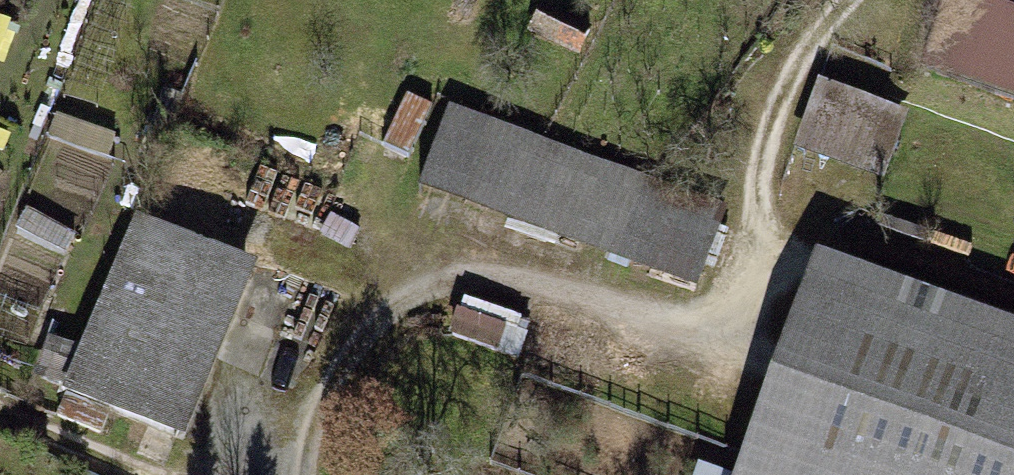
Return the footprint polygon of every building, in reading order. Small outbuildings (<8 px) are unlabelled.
[(979,0),(946,0),(914,84),(1013,121),(1013,13),(979,0)] [(598,33),(541,16),(531,47),(588,64),(598,33)] [(875,108),(819,91),(802,151),(858,168),(875,108)] [(430,111),(410,100),(382,152),(403,162),(430,111)] [(729,222),(448,111),(417,190),(698,301),(729,222)] [(255,279),(134,228),(96,317),(65,304),(31,385),(183,449),(255,279)] [(819,262),(742,474),(1013,474),(1013,332),(819,262)] [(464,315),(453,340),(491,357),(502,332),(464,315)]
